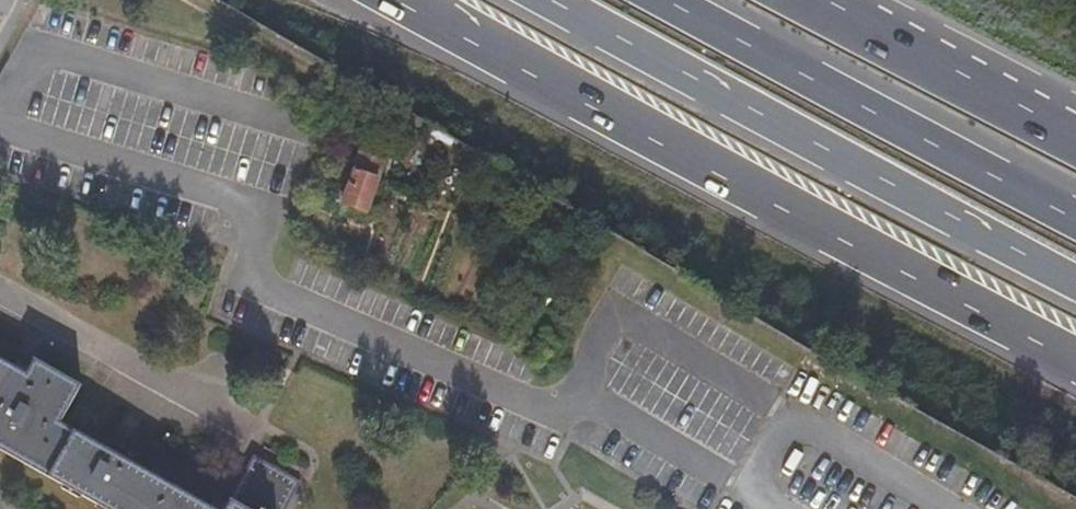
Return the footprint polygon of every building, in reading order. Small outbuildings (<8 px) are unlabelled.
[(382,155),(358,146),(339,204),(363,213),(382,155)] [(0,366),(0,463),(3,458),(95,508),(204,508),(64,430),(83,393),(35,366),(27,381),(0,366)] [(307,492),(257,465),(232,508),(297,508),(307,492)]
